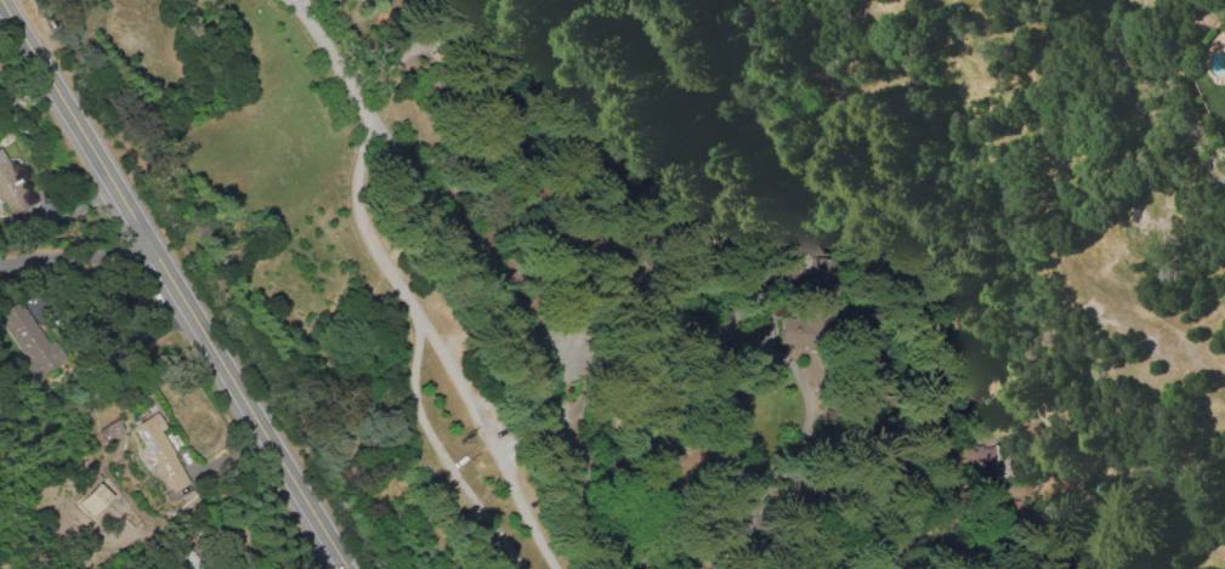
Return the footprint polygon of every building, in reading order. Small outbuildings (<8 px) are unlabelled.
[(10,219),(32,207),(1,147),(0,148),(0,200),(10,219)] [(831,262),(792,206),(775,217),(775,227),(790,248),(789,281),(799,295),(825,295),(830,291),(831,262)] [(22,363),(32,380),(59,364),(22,299),(0,311),(0,319),(25,361),(22,363)] [(132,427),(172,492),(189,481),(159,431),(166,427),(156,412),(132,427)] [(124,431),(118,420),(99,429),(104,440),(124,431)] [(979,482),(1004,475),(995,442),(970,449),(979,482)] [(77,503),(92,517),(112,496),(98,482),(77,503)] [(171,568),(203,568),(183,543),(163,558),(171,568)]
